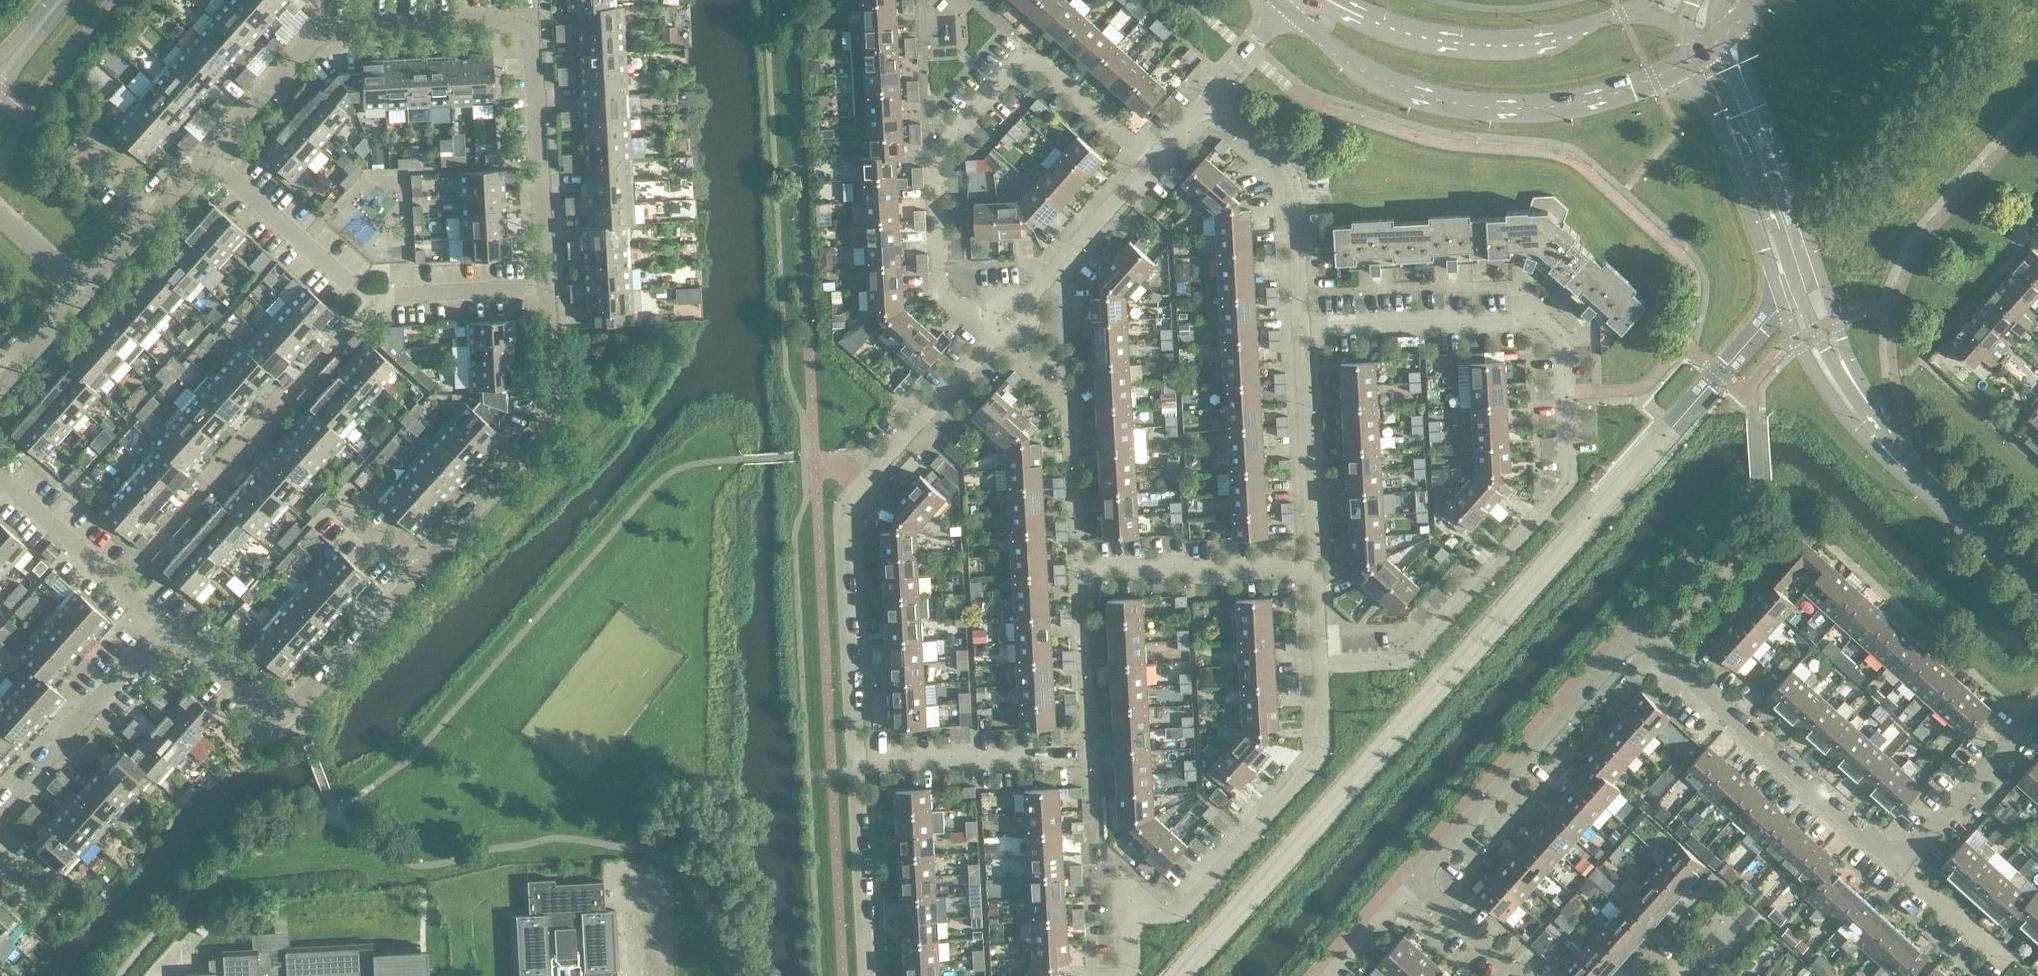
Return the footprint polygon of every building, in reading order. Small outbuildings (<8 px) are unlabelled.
[(225,0),(224,0),(210,15),(241,43),(247,49),(262,33),(225,0)] [(258,0),(225,0),(262,33),(276,16),(270,11),(258,0)] [(270,11),(280,0),(258,0),(270,11)] [(290,0),(289,0),(283,6),(294,16),(300,9),(290,0)] [(300,9),(306,2),(303,0),(290,0),(300,9)] [(574,10),(621,7),(621,6),(616,6),(616,0),(573,0),(574,10)] [(1030,13),(1041,0),(1016,0),(1030,13)] [(1030,13),(1046,27),(1069,1),(1068,0),(1041,0),(1030,13)] [(1140,3),(1137,0),(1130,0),(1126,4),(1133,11),(1140,3)] [(1069,1),(1046,27),(1062,42),(1086,16),(1069,1)] [(915,3),(903,4),(904,14),(915,13),(915,3)] [(897,4),(862,6),(863,28),(898,26),(897,4)] [(621,7),(574,10),(574,11),(581,11),(582,31),(622,29),(621,7)] [(241,43),(210,15),(195,31),(227,59),(241,43)] [(1086,16),(1062,42),(1079,56),(1102,30),(1086,16)] [(1158,33),(1165,25),(1158,19),(1151,26),(1158,33)] [(556,33),(569,32),(568,23),(555,24),(556,33)] [(1165,39),(1172,31),(1165,25),(1158,33),(1165,39)] [(899,48),(898,26),(863,28),(851,29),(852,50),(899,48)] [(622,29),(582,31),(583,53),(626,51),(625,29),(622,29)] [(1102,30),(1079,56),(1095,71),(1118,45),(1102,30)] [(227,59),(195,31),(180,48),(186,53),(187,53),(212,76),(227,59)] [(556,41),(569,40),(569,32),(556,33),(556,41)] [(280,49),(286,42),(276,34),(270,40),(280,49)] [(917,47),(916,37),(905,37),(906,47),(917,47)] [(280,49),(270,40),(265,46),(274,55),(280,49)] [(1118,45),(1095,71),(1111,85),(1134,59),(1118,45)] [(917,47),(906,47),(906,57),(917,56),(917,47)] [(900,69),(899,48),(852,50),(853,72),(900,69)] [(1190,63),(1198,54),(1190,48),(1183,56),(1190,63)] [(626,51),(583,53),(584,75),(627,72),(626,51)] [(187,53),(186,53),(172,69),(198,92),(212,76),(187,53)] [(469,54),(469,62),(470,62),(472,104),(494,104),(493,95),(494,95),(492,61),(491,53),(469,54)] [(448,55),(426,57),(429,107),(450,106),(450,107),(448,63),(448,55)] [(426,57),(404,58),(407,108),(429,107),(426,57)] [(361,60),(362,68),(361,68),(361,72),(338,72),(350,99),(362,99),(362,102),(364,110),(385,109),(383,58),(361,60)] [(385,109),(407,108),(404,58),(383,58),(385,109)] [(1134,59),(1111,85),(1127,100),(1150,74),(1134,59)] [(469,62),(448,63),(450,107),(472,106),(472,104),(470,62),(469,62)] [(166,64),(152,80),(183,108),(198,92),(172,69),(166,64)] [(251,81),(257,74),(247,66),(241,72),(251,81)] [(559,84),(571,83),(570,66),(558,67),(559,84)] [(902,91),(900,69),(853,72),(854,94),(902,91)] [(251,81),(241,72),(236,79),(245,87),(251,81)] [(320,88),(305,105),(330,127),(330,128),(336,134),(350,117),(356,111),(350,99),(338,72),(322,90),(320,88)] [(627,72),(584,75),(585,96),(628,94),(627,72)] [(1150,74),(1127,100),(1144,115),(1167,89),(1150,74)] [(124,80),(110,95),(122,106),(136,91),(124,80)] [(183,108),(152,80),(137,96),(139,98),(169,124),(175,130),(190,114),(183,108)] [(919,90),(919,80),(908,80),(908,91),(919,90)] [(919,90),(908,91),(909,100),(920,100),(919,90)] [(903,113),(902,91),(854,94),(856,115),(868,115),(903,113)] [(628,94),(585,96),(587,118),(629,116),(628,94)] [(169,124),(139,98),(125,114),(154,140),(169,124)] [(222,114),(228,108),(217,98),(212,104),(222,114)] [(1039,114),(1046,106),(1038,99),(1031,106),(1039,114)] [(222,114),(212,104),(206,111),(216,120),(222,114)] [(330,127),(305,105),(290,121),(316,143),(330,128),(330,127)] [(561,119),(573,119),(573,110),(560,111),(561,119)] [(154,140),(125,114),(123,112),(108,128),(115,133),(114,134),(139,157),(154,140)] [(903,113),(868,115),(869,136),(904,134),(903,113)] [(629,116),(587,118),(588,140),(631,138),(629,116)] [(561,128),(574,127),(573,119),(561,119),(561,128)] [(316,143),(290,121),(276,137),(301,160),(307,166),(322,149),(316,143)] [(922,133),(921,123),(910,124),(911,134),(922,133)] [(1023,132),(1015,124),(1008,132),(1016,139),(1023,132)] [(193,146),(198,140),(188,130),(183,137),(193,146)] [(442,136),(442,162),(464,162),(464,130),(455,131),(455,136),(442,136)] [(1016,139),(1008,132),(1001,139),(1010,147),(1016,139)] [(922,133),(911,134),(911,144),(922,143),(922,133)] [(904,134),(869,136),(870,156),(862,157),(862,158),(905,156),(904,134)] [(1078,135),(1063,152),(1089,175),(1104,159),(1078,135)] [(193,146),(183,137),(177,143),(187,152),(193,146)] [(301,160),(276,137),(261,154),(286,177),(301,160)] [(631,138),(588,140),(589,162),(632,159),(631,138)] [(1223,154),(1230,146),(1222,138),(1214,147),(1223,154)] [(383,148),(372,149),(372,168),(384,168),(383,148)] [(1089,175),(1063,152),(1049,169),(1075,192),(1089,175)] [(484,154),(485,163),(498,163),(498,153),(484,154)] [(905,156),(862,158),(863,180),(898,178),(897,158),(905,157),(905,156)] [(1224,172),(1207,156),(1183,183),(1200,198),(1224,172)] [(410,167),(423,166),(423,157),(410,158),(410,167)] [(410,167),(410,158),(398,159),(398,167),(410,167)] [(356,180),(364,170),(350,159),(343,168),(356,180)] [(632,159),(589,162),(590,183),(633,181),(632,159)] [(977,170),(977,159),(967,160),(967,171),(977,170)] [(165,163),(157,173),(163,178),(172,169),(165,163)] [(924,177),(923,167),(912,167),(913,177),(924,177)] [(356,180),(343,168),(348,173),(339,182),(347,189),(356,180)] [(465,171),(457,172),(458,194),(500,192),(499,169),(465,171)] [(1075,192),(1049,169),(1034,185),(1060,208),(1075,192)] [(1224,172),(1200,198),(1216,212),(1241,201),(1235,195),(1242,187),(1224,172)] [(420,186),(420,174),(411,174),(411,187),(420,186)] [(924,177),(913,177),(913,187),(925,186),(924,177)] [(898,178),(863,180),(854,181),(855,202),(899,200),(898,178)] [(633,181),(590,183),(591,195),(564,197),(565,206),(634,203),(633,181)] [(1060,208),(1034,185),(1020,201),(1031,224),(1037,217),(1045,225),(1060,208)] [(501,213),(500,192),(458,194),(458,195),(466,194),(467,215),(501,213)] [(1353,224),(1335,225),(1337,263),(1358,262),(1358,256),(1394,254),(1394,260),(1435,258),(1435,252),(1471,250),(1471,256),(1505,254),(1505,259),(1514,259),(1513,254),(1512,247),(1530,246),(1540,250),(1554,262),(1549,267),(1566,282),(1580,294),(1584,289),(1611,313),(1607,318),(1623,332),(1648,304),(1634,292),(1638,288),(1607,260),(1603,264),(1577,240),(1581,236),(1564,221),(1569,208),(1554,195),(1534,196),(1530,209),(1507,210),(1507,215),(1472,217),(1472,212),(1430,215),(1430,220),(1395,221),(1395,217),(1353,219),(1353,224)] [(326,212),(334,203),(328,197),(319,206),(326,212)] [(900,222),(899,200),(855,202),(856,224),(866,223),(900,222)] [(1020,201),(998,202),(1000,237),(1023,235),(1022,225),(1031,224),(1020,201)] [(1241,201),(1216,212),(1217,233),(1253,231),(1252,209),(1242,209),(1241,201)] [(202,208),(195,202),(187,212),(193,217),(202,208)] [(977,238),(1000,237),(998,202),(975,203),(977,238)] [(634,203),(565,206),(565,214),(577,214),(592,213),(592,225),(578,226),(578,227),(635,224),(634,203)] [(239,228),(214,205),(207,213),(202,208),(193,217),(199,222),(225,245),(231,251),(246,234),(239,228)] [(421,205),(412,205),(413,218),(422,218),(421,205)] [(926,220),(926,210),(915,210),(915,221),(926,220)] [(193,217),(187,212),(179,221),(185,227),(193,217)] [(502,235),(501,213),(467,215),(459,216),(461,237),(502,235)] [(225,245),(199,222),(193,217),(185,227),(191,232),(185,238),(210,261),(225,245)] [(422,218),(413,218),(414,230),(423,230),(422,218)] [(2028,230),(2037,239),(2037,219),(2028,230)] [(926,220),(915,221),(916,230),(927,230),(926,220)] [(900,222),(866,223),(867,245),(901,243),(900,222)] [(635,224),(578,227),(579,240),(567,241),(567,250),(581,249),(587,249),(630,247),(628,225),(635,225),(635,224)] [(1253,231),(1217,233),(1218,255),(1254,253),(1253,231)] [(173,240),(167,234),(158,244),(165,250),(173,240)] [(510,235),(502,235),(461,237),(462,260),(511,257),(510,235)] [(1130,240),(1116,257),(1142,281),(1157,264),(1143,252),(1150,244),(1142,236),(1135,244),(1130,240)] [(210,261),(185,238),(170,254),(196,277),(201,283),(216,266),(210,261)] [(901,243),(867,245),(868,267),(903,265),(901,243)] [(1265,252),(1276,252),(1276,243),(1264,243),(1265,252)] [(165,250),(158,244),(150,253),(156,259),(165,250)] [(630,247),(587,249),(588,270),(632,268),(630,247)] [(263,248),(252,263),(261,270),(272,255),(263,248)] [(423,249),(414,249),(415,262),(424,262),(423,249)] [(581,249),(567,250),(568,258),(581,257),(581,249)] [(2033,249),(2018,265),(2037,283),(2037,254),(2033,249)] [(1265,263),(1277,263),(1276,252),(1265,252),(1265,263)] [(1534,267),(1538,256),(1529,252),(1525,264),(1534,267)] [(929,263),(928,253),(917,254),(918,264),(929,263)] [(1254,253),(1218,255),(1220,276),(1255,275),(1254,253)] [(196,277),(170,254),(156,271),(181,293),(196,277)] [(1449,268),(1458,268),(1458,256),(1449,257),(1449,268)] [(1142,281),(1116,257),(1100,274),(1109,281),(1102,289),(1127,298),(1142,281)] [(1372,272),(1382,272),(1381,260),(1372,260),(1372,272)] [(929,263),(918,264),(918,273),(929,273),(929,263)] [(903,265),(868,267),(869,288),(904,287),(903,265)] [(2018,265),(2005,281),(2027,301),(2035,293),(2037,295),(2037,283),(2018,265)] [(632,268),(588,270),(589,292),(633,290),(632,268)] [(181,293),(156,271),(141,287),(167,310),(181,293)] [(1255,275),(1220,276),(1221,298),(1256,296),(1255,275)] [(2027,301),(2005,281),(1991,296),(2027,329),(2034,322),(2020,309),(2027,301)] [(167,310),(141,287),(136,282),(121,298),(127,303),(152,326),(167,310)] [(570,293),(583,292),(583,283),(569,284),(570,293)] [(308,288),(307,289),(302,285),(287,301),(293,306),(318,328),(333,311),(308,288)] [(1267,296),(1279,295),(1278,286),(1267,286),(1267,296)] [(904,287),(869,288),(870,311),(881,310),(882,319),(905,308),(904,287)] [(1092,322),(1129,320),(1127,298),(1102,289),(1103,298),(1091,298),(1092,322)] [(634,313),(633,290),(589,292),(590,315),(591,315),(591,325),(633,324),(633,313),(634,313)] [(570,301),(584,301),(583,292),(570,293),(570,301)] [(1268,306),(1280,307),(1279,295),(1267,296),(1268,306)] [(1256,296),(1221,298),(1222,320),(1257,318),(1256,296)] [(2027,329),(1991,296),(1977,312),(2000,332),(2007,324),(2021,336),(2027,329)] [(1590,318),(1598,309),(1591,302),(1582,311),(1590,318)] [(152,326),(127,303),(112,319),(138,342),(152,326)] [(318,328),(293,306),(278,321),(304,344),(318,328)] [(905,308),(882,319),(888,325),(881,333),(898,349),(921,323),(905,308)] [(2000,332),(1977,312),(1963,327),(2000,360),(2006,353),(1992,341),(2000,332)] [(345,322),(339,316),(330,326),(337,331),(345,322)] [(1257,318),(1222,320),(1223,341),(1258,340),(1257,318)] [(138,342),(112,319),(98,335),(123,358),(138,342)] [(507,321),(507,319),(473,321),(473,323),(465,323),(466,335),(452,336),(452,346),(466,345),(515,342),(514,321),(507,321)] [(868,320),(845,340),(854,350),(877,331),(868,320)] [(1129,320),(1092,322),(1094,343),(1130,341),(1129,320)] [(196,336),(205,327),(198,321),(190,330),(196,336)] [(278,321),(264,338),(289,360),(304,344),(278,321)] [(934,361),(953,339),(943,331),(938,337),(921,323),(898,349),(916,365),(894,389),(902,396),(934,361)] [(396,337),(389,326),(382,334),(375,341),(393,358),(400,351),(391,342),(396,337)] [(2000,360),(1963,327),(1949,343),(1972,364),(1979,355),(1993,368),(2000,360)] [(1173,339),(1172,329),(1161,330),(1162,340),(1173,339)] [(1270,339),(1281,338),(1281,329),(1269,329),(1270,339)] [(188,345),(196,336),(190,330),(182,340),(188,345)] [(208,346),(216,337),(210,331),(202,341),(208,346)] [(356,331),(347,341),(354,347),(362,337),(356,331)] [(123,358),(98,335),(84,351),(109,374),(123,358)] [(289,360),(264,338),(249,354),(269,371),(275,377),(289,360)] [(1270,350),(1282,350),(1281,338),(1270,339),(1270,350)] [(1173,349),(1173,339),(1162,340),(1162,349),(1173,349)] [(315,355),(324,346),(317,340),(309,349),(315,355)] [(1258,340),(1223,341),(1224,363),(1260,361),(1258,340)] [(199,356),(208,346),(202,341),(193,351),(199,356)] [(1130,341),(1094,343),(1095,365),(1131,363),(1130,341)] [(393,365),(368,342),(352,359),(378,382),(393,365)] [(515,342),(466,345),(468,366),(509,364),(516,364),(515,342)] [(109,374),(84,351),(83,352),(77,347),(63,363),(69,368),(69,367),(95,390),(109,374)] [(244,349),(229,365),(254,387),(269,371),(249,354),(244,349)] [(315,355),(309,349),(301,358),(307,364),(315,355)] [(400,351),(393,358),(428,389),(435,382),(400,351)] [(1470,353),(1471,363),(1484,362),(1483,352),(1470,353)] [(170,371),(179,361),(173,355),(164,365),(170,371)] [(341,361),(335,355),(326,365),(332,370),(341,361)] [(378,382),(352,359),(338,375),(363,398),(378,382)] [(177,377),(186,367),(179,361),(170,371),(177,377)] [(1260,361),(1224,363),(1226,385),(1261,383),(1260,361)] [(1341,363),(1343,385),(1377,383),(1376,361),(1341,363)] [(1471,363),(1472,385),(1506,383),(1505,361),(1471,363)] [(69,367),(69,368),(63,374),(51,363),(43,373),(84,410),(85,411),(100,395),(95,390),(69,367)] [(1131,363),(1095,365),(1096,386),(1132,384),(1131,363)] [(2037,386),(2037,364),(2037,363),(2026,376),(2037,386)] [(509,364),(468,366),(469,389),(479,388),(480,400),(479,400),(508,410),(507,386),(511,386),(509,364)] [(161,381),(170,371),(164,365),(155,376),(158,379),(161,381)] [(254,387),(229,365),(215,381),(240,404),(254,387)] [(332,370),(326,365),(318,374),(324,380),(332,370)] [(168,387),(177,377),(170,371),(161,381),(168,387)] [(1014,386),(1022,378),(1014,371),(1007,379),(1014,386)] [(1421,381),(1421,371),(1410,372),(1410,382),(1421,381)] [(1275,382),(1286,382),(1286,372),(1275,373),(1275,382)] [(84,410),(43,373),(34,382),(46,393),(40,400),(69,426),(84,410)] [(286,388),(294,378),(288,373),(279,382),(286,388)] [(1175,383),(1174,373),(1163,374),(1164,383),(1175,383)] [(363,398),(338,375),(323,391),(349,414),(363,398)] [(240,404),(215,381),(208,376),(194,392),(225,420),(231,425),(246,409),(240,404)] [(1438,377),(1427,378),(1428,387),(1439,387),(1438,377)] [(1421,381),(1410,382),(1411,392),(1422,391),(1421,381)] [(1276,393),(1287,392),(1286,382),(1275,382),(1276,393)] [(1175,393),(1175,383),(1164,383),(1164,393),(1175,393)] [(1261,383),(1226,385),(1227,407),(1262,405),(1261,383)] [(1377,383),(1343,385),(1344,407),(1378,405),(1377,383)] [(1506,383),(1472,385),(1473,407),(1508,405),(1506,383)] [(1132,384),(1096,386),(1097,408),(1133,406),(1132,384)] [(138,400),(147,391),(140,385),(131,394),(138,400)] [(1439,387),(1428,387),(1428,397),(1439,397),(1439,387)] [(311,394),(305,388),(297,398),(303,403),(311,394)] [(1014,405),(997,390),(973,416),(990,431),(1014,405)] [(349,414),(323,391),(309,407),(315,413),(334,430),(349,414)] [(225,420),(194,392),(179,408),(186,413),(211,436),(225,420)] [(130,410),(138,400),(131,394),(123,404),(130,410)] [(69,426),(40,400),(26,415),(20,411),(28,401),(22,396),(14,405),(57,444),(71,428),(69,426)] [(160,403),(152,396),(144,405),(151,412),(160,403)] [(464,402),(450,419),(487,453),(502,436),(492,427),(508,410),(479,400),(472,409),(464,402)] [(424,407),(421,405),(417,402),(409,411),(415,417),(424,407)] [(57,444),(14,405),(5,414),(17,425),(11,433),(36,455),(42,460),(57,444)] [(151,412),(144,405),(135,414),(143,421),(151,412)] [(1014,405),(990,431),(985,437),(998,450),(1007,446),(1030,435),(1023,429),(1030,421),(1014,405)] [(1262,405),(1227,407),(1228,428),(1263,426),(1262,405)] [(1378,405),(1344,407),(1345,429),(1380,426),(1378,405)] [(1508,405),(1473,407),(1474,428),(1509,427),(1508,405)] [(1133,406),(1097,408),(1099,429),(1134,427),(1133,406)] [(2037,408),(2016,432),(2032,446),(2037,439),(2037,410),(2037,408)] [(415,417),(409,411),(400,420),(407,426),(415,417)] [(186,413),(171,430),(196,452),(211,436),(186,413)] [(334,430),(315,413),(300,429),(325,451),(340,435),(334,430)] [(1277,426),(1289,425),(1288,415),(1277,416),(1277,426)] [(1423,425),(1422,415),(1411,415),(1412,425),(1423,425)] [(1177,426),(1177,416),(1166,417),(1166,426),(1177,426)] [(487,453),(450,419),(435,435),(466,463),(472,469),(487,453)] [(1441,431),(1440,421),(1429,421),(1430,431),(1441,431)] [(325,451),(300,429),(293,423),(278,440),(285,445),(286,445),(311,467),(325,451)] [(103,425),(92,443),(103,449),(114,431),(103,425)] [(1278,436),(1289,436),(1289,425),(1277,426),(1278,436)] [(1423,434),(1423,425),(1412,425),(1412,435),(1423,434)] [(1178,436),(1177,426),(1166,426),(1167,436),(1178,436)] [(1263,426),(1228,428),(1229,450),(1264,448),(1263,426)] [(1380,426),(1345,429),(1346,450),(1381,448),(1380,426)] [(1134,427),(1099,429),(1100,451),(1135,449),(1134,427)] [(1509,427),(1474,428),(1475,450),(1510,448),(1509,427)] [(196,452),(171,430),(157,446),(162,451),(182,468),(196,452)] [(1441,440),(1441,431),(1430,431),(1431,441),(1441,440)] [(466,463),(435,435),(420,451),(452,479),(466,463)] [(1030,435),(1007,446),(1008,468),(1043,466),(1041,443),(1030,444),(1030,435)] [(962,463),(969,454),(953,439),(945,448),(962,463)] [(286,445),(285,445),(271,461),(296,484),(311,467),(286,445)] [(182,468),(162,451),(157,446),(142,462),(148,467),(173,490),(180,482),(185,487),(191,481),(193,478),(182,468)] [(1264,448),(1229,450),(1230,472),(1265,470),(1264,448)] [(1381,448),(1346,450),(1347,472),(1382,470),(1381,448)] [(1510,448),(1475,450),(1477,472),(1501,480),(1500,471),(1511,471),(1510,448)] [(1135,449),(1100,451),(1101,472),(1136,470),(1135,449)] [(452,479),(420,451),(406,467),(437,495),(452,479)] [(942,474),(951,464),(940,454),(931,464),(942,474)] [(296,484),(271,461),(266,456),(251,473),(256,478),(257,477),(282,500),(296,484)] [(1280,469),(1291,468),(1291,458),(1279,459),(1280,469)] [(1425,468),(1425,458),(1413,459),(1414,469),(1425,468)] [(1180,469),(1179,460),(1168,460),(1169,470),(1180,469)] [(148,467),(142,462),(127,478),(133,483),(159,506),(173,490),(148,467)] [(1043,466),(1008,468),(1009,489),(1044,487),(1043,466)] [(437,495),(406,467),(391,483),(423,512),(437,495)] [(1280,479),(1292,480),(1291,468),(1280,469),(1280,479)] [(1426,478),(1425,468),(1414,469),(1415,479),(1426,478)] [(350,475),(344,469),(336,478),(342,484),(350,475)] [(1180,479),(1180,469),(1169,470),(1169,480),(1180,479)] [(921,474),(914,482),(906,491),(932,514),(947,498),(949,499),(959,487),(953,481),(946,475),(942,479),(932,470),(925,478),(921,474)] [(1136,470),(1101,472),(1102,494),(1137,492),(1136,470)] [(1265,470),(1230,472),(1232,493),(1266,492),(1265,470)] [(1382,470),(1347,472),(1349,494),(1383,492),(1382,481),(1382,470)] [(354,479),(362,487),(370,478),(362,471),(354,479)] [(1477,472),(1462,488),(1488,511),(1503,494),(1495,487),(1501,480),(1477,472)] [(257,477),(256,478),(242,494),(267,516),(273,522),(288,506),(282,500),(257,477)] [(1065,486),(1065,477),(1054,478),(1054,487),(1065,486)] [(193,478),(191,481),(185,487),(191,493),(200,484),(193,478)] [(159,506),(133,483),(119,499),(144,522),(159,506)] [(423,512),(391,483),(376,500),(408,528),(423,512)] [(1065,486),(1054,487),(1055,497),(1066,497),(1065,486)] [(1044,487),(1009,489),(1010,511),(1045,509),(1044,487)] [(1473,528),(1488,511),(1462,488),(1447,505),(1461,517),(1454,525),(1462,533),(1469,525),(1473,528)] [(1428,511),(1427,489),(1416,490),(1417,512),(1428,511)] [(321,507),(330,497),(323,491),(315,501),(321,507)] [(932,514),(906,491),(891,508),(899,515),(893,522),(917,531),(932,514)] [(1104,515),(1139,514),(1137,492),(1102,494),(1104,515)] [(1266,492),(1232,493),(1233,515),(1268,513),(1266,492)] [(1383,492),(1349,494),(1350,515),(1384,514),(1383,492)] [(247,527),(228,510),(222,504),(217,500),(218,500),(210,493),(201,503),(213,513),(207,521),(233,543),(247,527)] [(267,516),(242,494),(228,510),(247,527),(253,532),(267,516)] [(144,522),(119,499),(104,516),(129,539),(144,522)] [(170,517),(179,507),(172,501),(164,511),(170,517)] [(321,507),(315,501),(307,510),(313,516),(321,507)] [(1183,511),(1182,501),(1171,501),(1172,511),(1183,511)] [(1294,512),(1293,502),(1282,502),(1283,512),(1294,512)] [(1045,509),(1010,511),(1011,532),(1046,531),(1045,509)] [(170,517),(164,511),(156,520),(162,526),(170,517)] [(1172,521),(1183,521),(1183,511),(1172,511),(1172,521)] [(1429,521),(1428,511),(1417,512),(1417,522),(1429,521)] [(1294,512),(1283,512),(1283,522),(1294,522),(1294,512)] [(1268,513),(1233,515),(1234,537),(1269,536),(1268,513)] [(1104,515),(1105,537),(1140,536),(1139,514),(1104,515)] [(1384,514),(1350,515),(1351,537),(1385,535),(1384,514)] [(196,522),(189,517),(181,526),(187,532),(196,522)] [(285,545),(302,525),(295,520),(279,540),(285,545)] [(1067,520),(1063,520),(1056,521),(1057,530),(1068,529),(1067,520)] [(233,543),(207,521),(193,537),(218,560),(223,565),(239,549),(233,543)] [(0,522),(0,552),(13,564),(27,548),(20,541),(20,540),(0,522)] [(917,531),(893,522),(893,531),(883,532),(884,554),(918,552),(917,531)] [(187,532),(181,526),(173,535),(179,541),(187,532)] [(312,526),(303,536),(310,542),(318,532),(312,526)] [(1068,529),(1057,530),(1057,541),(1068,540),(1068,529)] [(1046,531),(1011,532),(1013,554),(1047,552),(1046,531)] [(143,534),(134,544),(141,549),(149,540),(143,534)] [(1385,535),(1351,537),(1352,560),(1363,559),(1364,568),(1387,557),(1385,535)] [(218,560),(193,537),(178,553),(204,576),(218,560)] [(1821,606),(1846,578),(1803,540),(1792,553),(1804,563),(1818,576),(1804,591),(1821,606)] [(51,562),(61,550),(51,541),(41,553),(51,562)] [(963,551),(963,541),(951,542),(952,552),(963,551)] [(1449,554),(1442,547),(1434,555),(1442,562),(1449,554)] [(166,555),(160,550),(151,559),(158,565),(166,555)] [(0,552),(0,578),(13,564),(0,552)] [(340,552),(325,568),(350,591),(350,592),(355,597),(371,580),(340,552)] [(918,552),(884,554),(885,576),(920,574),(918,552)] [(1047,552),(1013,554),(1014,576),(1048,574),(1047,552)] [(204,576),(178,553),(163,570),(188,593),(204,576)] [(1780,590),(1804,563),(1792,553),(1753,596),(1780,621),(1796,604),(1780,590)] [(1387,557),(1364,568),(1370,574),(1363,582),(1380,597),(1403,572),(1387,557)] [(48,565),(41,560),(33,569),(39,575),(48,565)] [(964,572),(964,562),(952,563),(953,573),(964,572)] [(304,580),(310,585),(311,585),(336,608),(350,592),(350,591),(325,568),(319,563),(304,580)] [(1066,573),(1066,564),(1055,565),(1055,574),(1066,573)] [(52,570),(44,579),(50,585),(59,575),(52,570)] [(965,582),(964,572),(953,573),(953,583),(965,582)] [(1403,572),(1380,597),(1397,613),(1420,587),(1403,572)] [(234,573),(228,583),(243,592),(249,582),(234,573)] [(1066,573),(1055,574),(1056,584),(1067,584),(1066,573)] [(920,574),(885,576),(886,598),(921,596),(920,574)] [(1048,574),(1014,576),(1015,597),(1050,596),(1048,574)] [(264,583),(257,578),(249,587),(255,593),(264,583)] [(1846,578),(1821,606),(1837,620),(1862,593),(1846,578)] [(19,598),(26,589),(19,583),(12,592),(19,598)] [(310,585),(296,600),(296,601),(322,623),(336,608),(311,585),(310,585)] [(255,593),(249,587),(240,596),(247,602),(255,593)] [(72,588),(58,604),(87,631),(102,615),(80,594),(79,595),(72,588)] [(9,608),(19,598),(12,592),(3,602),(9,608)] [(1862,593),(1837,620),(1853,635),(1878,608),(1862,593)] [(38,601),(30,594),(23,603),(30,609),(38,601)] [(290,595),(276,611),(307,640),(307,639),(314,646),(318,641),(318,640),(328,629),(322,623),(296,601),(290,595)] [(928,595),(921,596),(886,598),(887,619),(922,617),(929,617),(928,595)] [(1176,606),(1188,605),(1187,595),(1176,596),(1176,606)] [(1050,596),(1015,597),(1016,619),(1051,617),(1050,596)] [(1295,596),(1284,597),(1285,607),(1296,606),(1295,596)] [(1780,621),(1753,596),(1738,613),(1766,637),(1780,621)] [(1143,598),(1108,599),(1109,621),(1144,619),(1143,598)] [(1272,598),(1237,599),(1239,622),(1273,620),(1272,598)] [(21,619),(30,609),(23,603),(13,613),(21,619)] [(87,631),(58,604),(57,604),(43,620),(51,627),(50,627),(73,647),(87,631)] [(967,616),(966,606),(954,606),(955,616),(967,616)] [(1072,607),(1068,607),(1061,607),(1061,617),(1073,616),(1072,607)] [(1878,608),(1853,635),(1869,649),(1894,622),(1878,608)] [(307,640),(276,611),(261,628),(267,633),(292,656),(307,640)] [(1766,637),(1738,613),(1724,629),(1751,654),(1766,637)] [(224,624),(230,630),(239,620),(232,615),(224,624)] [(956,627),(967,627),(967,616),(955,616),(956,627)] [(1073,616),(1061,617),(1062,627),(1073,627),(1073,616)] [(922,617),(887,619),(888,641),(923,639),(922,617)] [(1051,617),(1016,619),(1017,641),(1052,639),(1051,617)] [(1144,619),(1109,621),(1111,643),(1146,641),(1144,619)] [(1273,620),(1239,622),(1240,644),(1275,642),(1273,620)] [(1894,622),(1869,649),(1886,664),(1910,636),(1894,622)] [(2,625),(0,628),(0,640),(9,631),(2,625)] [(50,627),(36,643),(58,664),(73,647),(50,627)] [(1189,640),(1189,629),(1178,630),(1178,640),(1189,640)] [(1751,654),(1724,629),(1709,646),(1736,670),(1751,654)] [(1298,640),(1297,631),(1286,631),(1286,641),(1298,640)] [(267,633),(252,650),(277,672),(292,656),(267,633)] [(1862,681),(1871,672),(1825,634),(1817,644),(1862,681)] [(1910,636),(1886,664),(1902,679),(1927,651),(1910,636)] [(14,652),(21,660),(28,666),(44,680),(58,664),(36,643),(36,644),(28,637),(14,652)] [(923,639),(888,641),(890,663),(924,661),(923,639)] [(1052,639),(1017,641),(1018,662),(1053,660),(1052,639)] [(1190,649),(1189,640),(1178,640),(1179,650),(1190,649)] [(1298,640),(1286,641),(1287,651),(1298,650),(1298,640)] [(1146,641),(1111,643),(1112,665),(1147,663),(1146,641)] [(1275,642),(1240,644),(1241,665),(1276,663),(1275,642)] [(11,651),(4,644),(0,648),(0,656),(3,659),(2,660),(9,666),(17,657),(11,651)] [(969,659),(968,649),(957,650),(957,659),(969,659)] [(1064,660),(1075,659),(1074,650),(1063,651),(1064,660)] [(1927,651),(1902,679),(1918,693),(1943,665),(1927,651)] [(969,669),(969,659),(957,659),(958,670),(969,669)] [(1064,670),(1071,670),(1075,670),(1075,659),(1064,660),(1064,670)] [(1053,660),(1018,662),(1020,684),(1054,682),(1053,660)] [(924,661),(890,663),(891,684),(925,683),(924,661)] [(1147,663),(1112,665),(1113,687),(1148,685),(1147,663)] [(1276,663),(1241,665),(1242,685),(1235,686),(1235,687),(1277,685),(1276,663)] [(1943,665),(1918,693),(1934,707),(1959,680),(1943,665)] [(44,680),(28,666),(14,682),(44,709),(58,693),(44,680)] [(1792,670),(1767,698),(1784,713),(1818,675),(1813,671),(1804,681),(1792,670)] [(1192,683),(1191,673),(1180,674),(1180,684),(1192,683)] [(1300,684),(1299,674),(1288,674),(1289,684),(1300,684)] [(1818,675),(1784,713),(1800,727),(1825,699),(1814,690),(1823,680),(1818,675)] [(1959,680),(1934,707),(1950,722),(1975,694),(1959,680)] [(14,682),(0,697),(0,699),(29,725),(44,709),(14,682)] [(1054,682),(1020,684),(1021,706),(1056,704),(1054,682)] [(925,683),(891,684),(892,706),(927,704),(925,683)] [(1192,693),(1192,683),(1180,684),(1181,693),(1192,693)] [(1300,684),(1289,684),(1289,694),(1300,693),(1300,684)] [(1148,685),(1113,687),(1114,708),(1149,706),(1148,685)] [(1277,685),(1235,687),(1235,691),(1243,691),(1244,709),(1278,707),(1277,685)] [(171,695),(162,686),(156,693),(166,701),(171,695)] [(210,711),(188,691),(173,708),(204,735),(195,728),(210,711)] [(971,701),(971,692),(959,693),(960,702),(971,701)] [(1670,717),(1642,692),(1627,709),(1655,734),(1670,717)] [(166,701),(156,693),(150,699),(160,707),(166,701)] [(1077,693),(1073,693),(1066,694),(1066,703),(1077,703),(1077,693)] [(1975,694),(1950,722),(1967,737),(1992,710),(1975,694)] [(0,699),(0,728),(15,741),(29,725),(0,699)] [(1825,699),(1800,727),(1817,742),(1850,704),(1845,700),(1836,709),(1825,699)] [(973,724),(971,701),(960,702),(962,725),(973,724)] [(1077,703),(1066,703),(1067,713),(1078,713),(1077,703)] [(927,704),(892,706),(893,729),(928,727),(927,704)] [(1056,704),(1021,706),(1022,728),(1057,726),(1056,704)] [(1850,704),(1817,742),(1833,756),(1857,728),(1846,718),(1855,709),(1850,704)] [(1149,706),(1114,708),(1115,730),(1150,728),(1149,706)] [(1278,707),(1244,709),(1245,730),(1269,739),(1269,730),(1279,729),(1278,707)] [(204,735),(173,708),(158,724),(189,751),(204,735)] [(1655,734),(1627,709),(1613,725),(1640,750),(1655,734)] [(1194,726),(1193,716),(1182,717),(1182,727),(1194,726)] [(142,727),(134,719),(133,718),(127,725),(137,733),(142,727)] [(189,751),(158,724),(144,740),(174,767),(189,751)] [(137,733),(127,725),(121,731),(131,740),(137,733)] [(1640,750),(1613,725),(1598,741),(1626,766),(1640,750)] [(1194,736),(1194,726),(1182,727),(1183,737),(1194,736)] [(0,728),(0,757),(15,741),(0,728)] [(1150,728),(1115,730),(1117,752),(1152,750),(1150,728)] [(1857,728),(1833,756),(1849,771),(1882,733),(1877,729),(1868,738),(1857,728)] [(1245,730),(1230,747),(1256,770),(1271,753),(1263,746),(1269,739),(1245,730)] [(1882,733),(1849,771),(1865,785),(1890,757),(1879,747),(1887,738),(1882,733)] [(152,776),(129,756),(122,750),(114,759),(90,738),(84,745),(94,753),(108,766),(138,792),(152,776)] [(174,767),(144,740),(129,756),(152,776),(160,783),(174,767)] [(1626,766),(1598,741),(1584,757),(1620,790),(1621,789),(1612,781),(1626,766)] [(94,753),(84,745),(78,751),(88,759),(94,753)] [(1708,746),(1684,773),(1700,788),(1725,761),(1708,746)] [(1241,787),(1256,770),(1230,747),(1215,764),(1229,776),(1222,784),(1230,791),(1237,783),(1241,787)] [(1152,750),(1117,752),(1118,773),(1153,772),(1152,750)] [(1620,790),(1584,757),(1583,758),(1592,766),(1578,781),(1606,806),(1620,790)] [(1890,757),(1865,785),(1881,800),(1914,762),(1909,758),(1901,767),(1890,757)] [(2017,782),(2034,798),(2037,793),(2037,759),(2017,782)] [(1196,770),(1195,760),(1184,760),(1185,770),(1196,770)] [(1725,761),(1700,788),(1716,803),(1741,775),(1725,761)] [(1914,762),(1881,800),(1898,815),(1922,787),(1911,776),(1919,767),(1914,762)] [(138,792),(108,766),(93,782),(124,809),(138,792)] [(1197,779),(1196,770),(1185,770),(1185,780),(1197,779)] [(65,785),(70,779),(61,771),(55,777),(65,785)] [(1153,772),(1118,773),(1119,795),(1154,793),(1153,772)] [(1741,775),(1716,803),(1733,817),(1757,790),(1741,775)] [(65,785),(55,777),(49,784),(58,792),(65,785)] [(1606,806),(1578,781),(1564,797),(1591,822),(1606,806)] [(124,809),(93,782),(79,798),(109,825),(124,809)] [(965,796),(976,796),(976,786),(965,786),(965,796)] [(1082,787),(1071,787),(1071,797),(1082,797),(1082,787)] [(931,788),(897,790),(898,812),(932,811),(931,788)] [(1060,788),(1025,790),(1027,812),(1061,810),(1060,788)] [(1757,790),(1733,817),(1749,832),(1773,804),(1757,790)] [(1154,793),(1119,795),(1120,818),(1131,817),(1132,826),(1155,815),(1154,793)] [(1591,822),(1564,797),(1549,814),(1577,838),(1591,822)] [(109,825),(79,798),(64,814),(87,834),(101,818),(109,826),(109,825)] [(32,803),(26,809),(36,817),(41,811),(32,803)] [(1773,804),(1749,832),(1765,846),(1789,819),(1773,804)] [(1218,812),(1210,805),(1203,814),(1210,820),(1218,812)] [(80,857),(50,830),(49,831),(35,818),(36,817),(26,809),(21,815),(44,837),(35,847),(57,867),(65,874),(80,857)] [(944,810),(932,811),(898,812),(899,834),(934,832),(945,832),(944,810)] [(1061,810),(1027,812),(1028,834),(1062,832),(1061,810)] [(87,834),(64,814),(50,830),(80,857),(95,842),(87,834)] [(1577,838),(1549,814),(1535,830),(1562,854),(1577,838)] [(1155,815),(1132,826),(1139,832),(1131,840),(1148,856),(1171,829),(1155,815)] [(1789,819),(1765,846),(1781,861),(1806,833),(1789,819)] [(977,830),(977,821),(966,821),(966,831),(977,830)] [(1084,821),(1080,821),(1072,821),(1073,831),(1084,831),(1084,821)] [(1171,829),(1148,856),(1165,871),(1188,845),(1171,829)] [(978,840),(977,830),(966,831),(967,841),(978,840)] [(1562,854),(1535,830),(1520,846),(1548,871),(1562,854)] [(1084,831),(1073,831),(1073,841),(1085,840),(1084,831)] [(934,832),(899,834),(900,856),(935,854),(934,832)] [(1062,832),(1028,834),(1029,855),(1064,854),(1062,832)] [(1806,833),(1781,861),(1797,875),(1822,848),(1806,833)] [(1966,840),(1941,868),(1958,883),(1991,846),(1986,841),(1977,851),(1966,840)] [(1658,844),(1654,849),(1691,883),(1706,866),(1678,841),(1668,853),(1658,844)] [(1548,871),(1520,846),(1506,862),(1533,887),(1548,871)] [(1991,846),(1958,883),(1974,897),(1999,870),(1988,860),(1996,850),(1991,846)] [(1822,848),(1797,875),(1812,889),(1806,896),(1807,897),(1838,862),(1822,848)] [(1691,883),(1654,849),(1649,855),(1659,863),(1649,874),(1677,899),(1691,883)] [(1705,858),(1716,868),(1725,859),(1713,849),(1705,858)] [(935,854),(900,856),(901,878),(936,876),(935,854)] [(1064,854),(1029,855),(1030,877),(1065,875),(1064,854)] [(1727,861),(1719,870),(1733,882),(1741,873),(1727,861)] [(1533,887),(1506,862),(1492,878),(1519,903),(1533,887)] [(1838,862),(1807,897),(1818,907),(1809,916),(1815,921),(1848,884),(1832,870),(1838,862)] [(980,873),(980,864),(969,864),(969,874),(980,873)] [(1083,874),(1082,864),(1071,865),(1071,875),(1083,874)] [(1589,877),(1609,889),(1616,879),(1596,866),(1589,877)] [(1999,870),(1974,897),(1990,912),(2023,875),(2018,870),(2010,880),(1999,870)] [(981,883),(980,873),(969,874),(970,884),(981,883)] [(1083,874),(1071,875),(1072,884),(1083,884),(1083,874)] [(1629,877),(1625,882),(1662,915),(1677,899),(1649,874),(1639,885),(1629,877)] [(1065,875),(1030,877),(1031,899),(1066,897),(1065,875)] [(1990,912),(2006,926),(2037,891),(2037,890),(2030,898),(2020,889),(2028,879),(2023,875),(1990,912)] [(936,876),(901,878),(902,899),(937,897),(936,876)] [(1519,903),(1492,878),(1476,895),(1504,920),(1519,903)] [(603,881),(555,883),(554,879),(527,880),(529,914),(511,915),(515,975),(612,975),(611,969),(618,968),(615,909),(604,910),(603,881)] [(1745,895),(1751,888),(1742,880),(1736,887),(1745,895)] [(1662,915),(1625,882),(1620,887),(1630,895),(1620,906),(1648,931),(1662,915)] [(1760,909),(1761,908),(1772,896),(1759,884),(1748,897),(1760,909)] [(1848,884),(1815,921),(1820,925),(1828,916),(1839,926),(1864,898),(1848,884)] [(2006,926),(2007,927),(2015,918),(2030,932),(2037,923),(2037,891),(2006,926)] [(1569,930),(1589,903),(1574,893),(1555,919),(1569,930)] [(937,897),(902,899),(904,921),(938,919),(937,897)] [(1066,897),(1031,899),(1032,921),(1067,919),(1066,897)] [(1864,898),(1839,926),(1850,936),(1842,945),(1847,950),(1880,913),(1864,898)] [(0,900),(0,928),(9,937),(23,921),(0,900)] [(983,917),(982,906),(971,907),(972,917),(983,917)] [(1601,909),(1596,914),(1633,947),(1648,931),(1620,906),(1610,917),(1601,909)] [(1085,918),(1084,907),(1073,908),(1074,918),(1085,918)] [(1781,925),(1787,918),(1775,907),(1768,915),(1781,925)] [(1880,913),(1847,950),(1852,954),(1860,945),(1871,955),(1896,927),(1880,913)] [(1633,947),(1596,914),(1592,919),(1601,927),(1591,939),(1619,963),(1633,947)] [(983,927),(983,917),(972,917),(972,927),(983,927)] [(1085,918),(1074,918),(1074,928),(1085,927),(1085,918)] [(938,919),(904,921),(905,942),(939,941),(938,919)] [(1067,919),(1032,921),(1034,942),(1068,940),(1067,919)] [(1529,938),(1534,932),(1525,924),(1520,930),(1529,938)] [(1788,927),(1782,934),(1794,946),(1800,938),(1788,927)] [(1871,955),(1882,964),(1874,974),(1876,975),(1881,975),(1912,942),(1896,927),(1871,955)] [(0,928),(0,947),(9,937),(0,928)] [(1544,931),(1536,940),(1546,949),(1554,940),(1544,931)] [(1377,965),(1389,975),(1398,975),(1421,950),(1404,935),(1377,965)] [(183,975),(422,975),(420,944),(384,946),(384,951),(373,951),(373,942),(286,947),(286,941),(280,936),(261,937),(256,942),(257,948),(222,950),(223,958),(208,959),(209,972),(183,973),(183,975)] [(1567,946),(1601,975),(1607,975),(1619,963),(1591,939),(1581,949),(1572,941),(1567,946)] [(1068,940),(1034,942),(1035,964),(1059,972),(1059,963),(1070,963),(1068,940)] [(939,941),(905,942),(906,964),(940,962),(939,941)] [(1929,957),(1912,942),(1881,975),(1912,975),(1929,957)] [(1567,946),(1563,951),(1572,960),(1562,971),(1567,975),(1601,975),(1567,946)] [(985,960),(984,950),(973,950),(974,960),(985,960)] [(1398,975),(1427,975),(1437,965),(1421,950),(1398,975)] [(986,970),(985,960),(974,960),(974,970),(986,970)] [(906,964),(907,975),(941,975),(940,962),(906,964)] [(1024,975),(1056,975),(1059,972),(1035,964),(1024,975)] [(1427,975),(1449,975),(1437,965),(1427,975)]
